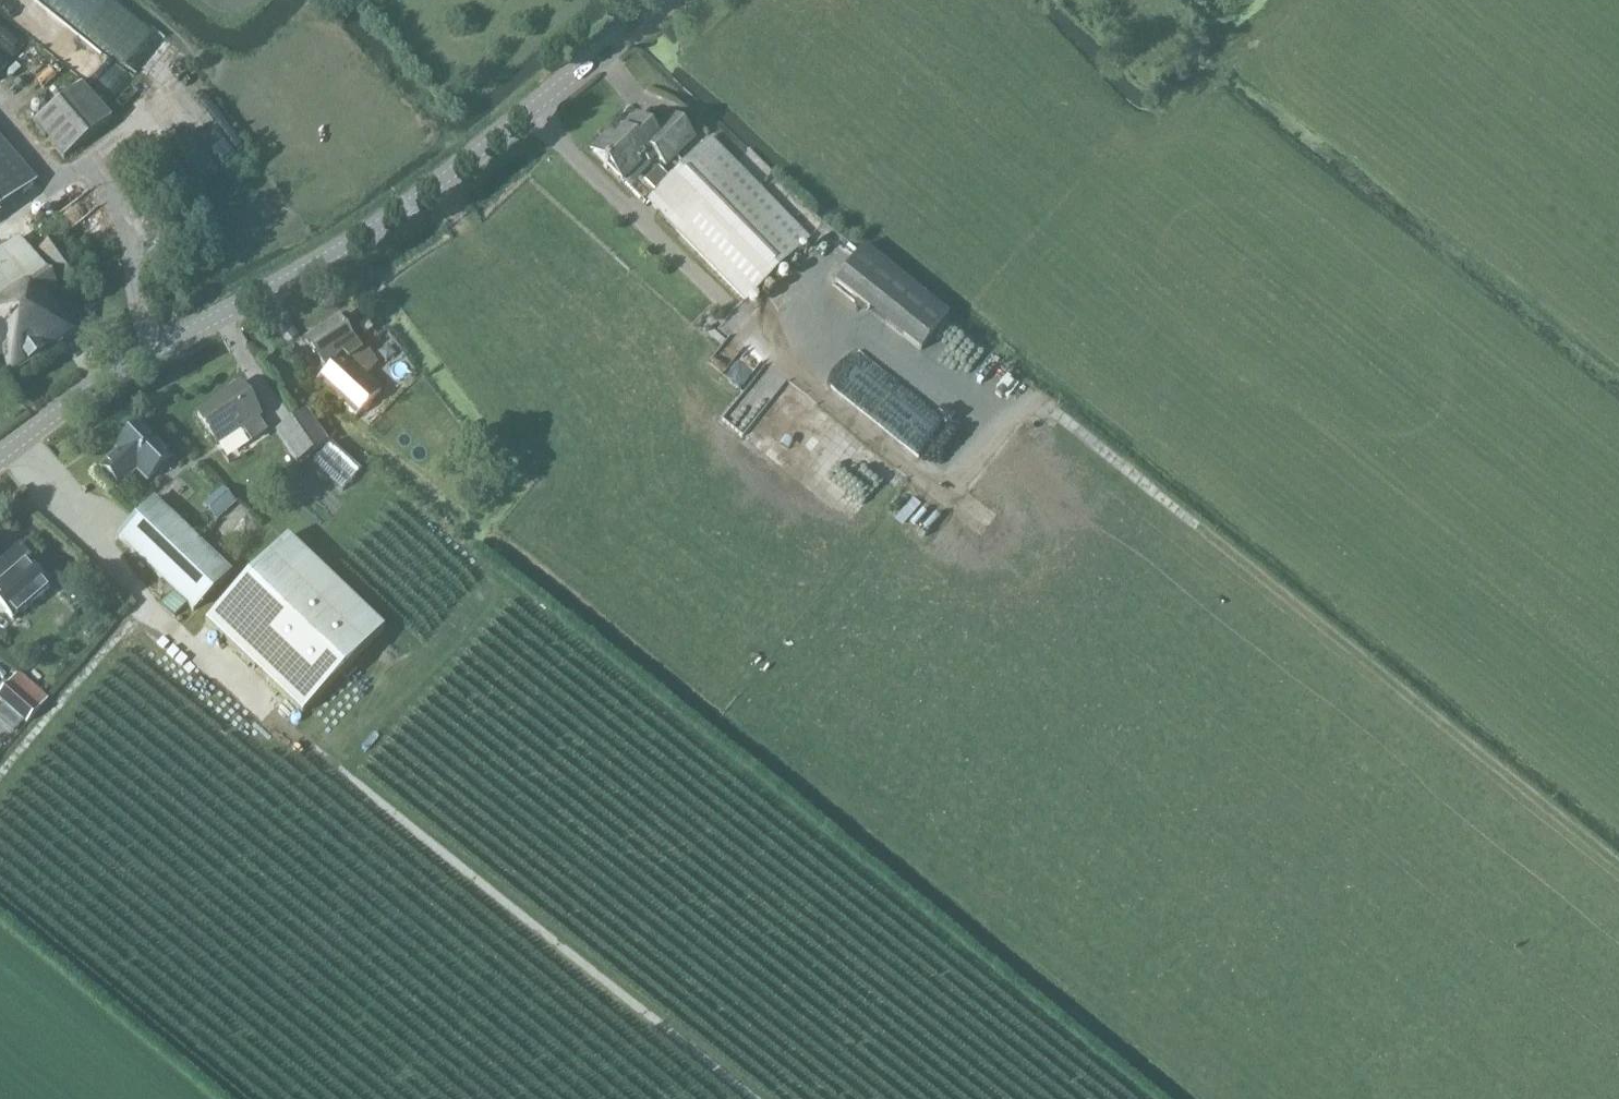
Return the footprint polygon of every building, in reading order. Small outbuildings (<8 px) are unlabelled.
[(0,30),(0,48),(9,58),(22,46),(3,27),(0,30)] [(34,124),(64,159),(111,120),(83,87),(70,99),(68,96),(34,124)] [(593,152),(606,165),(604,167),(607,170),(611,166),(624,179),(646,157),(649,160),(654,155),(665,166),(693,138),(672,117),(653,135),(636,118),(614,140),(609,136),(593,152)] [(809,240),(777,207),(710,139),(697,151),(647,201),(746,301),(809,240)] [(36,184),(0,142),(0,215),(36,184)] [(59,292),(62,289),(83,275),(57,240),(33,257),(19,238),(0,251),(0,365),(10,378),(61,345),(60,343),(76,332),(51,298),(59,292)] [(864,248),(836,283),(920,351),(949,316),(864,248)] [(835,283),(816,305),(831,319),(851,296),(835,283)] [(338,320),(336,321),(332,319),(321,326),(322,330),(305,341),(318,361),(318,360),(326,372),(317,382),(356,418),(381,392),(362,374),(376,365),(365,348),(359,352),(338,320)] [(744,385),(717,420),(739,437),(784,379),(727,335),(709,358),(744,385)] [(919,360),(901,385),(868,362),(862,372),(882,385),(862,413),(910,446),(933,412),(935,413),(955,384),(919,360)] [(260,416),(239,385),(219,398),(221,400),(197,416),(216,445),(242,428),(251,442),(266,432),(257,418),(260,416)] [(973,389),(945,419),(965,437),(988,413),(976,403),(982,397),(973,389)] [(759,420),(779,439),(804,412),(785,393),(759,420)] [(297,462),(328,441),(307,410),(276,431),(297,462)] [(118,452),(101,469),(120,487),(137,471),(147,482),(171,458),(140,426),(116,449),(118,452)] [(331,443),(312,464),(342,491),(361,470),(331,443)] [(230,573),(154,500),(118,538),(193,611),(230,573)] [(287,538),(205,625),(301,717),(384,631),(287,538)] [(13,620),(50,589),(27,563),(0,586),(0,605),(13,620)] [(48,699),(18,673),(0,693),(0,698),(28,722),(48,699)]
